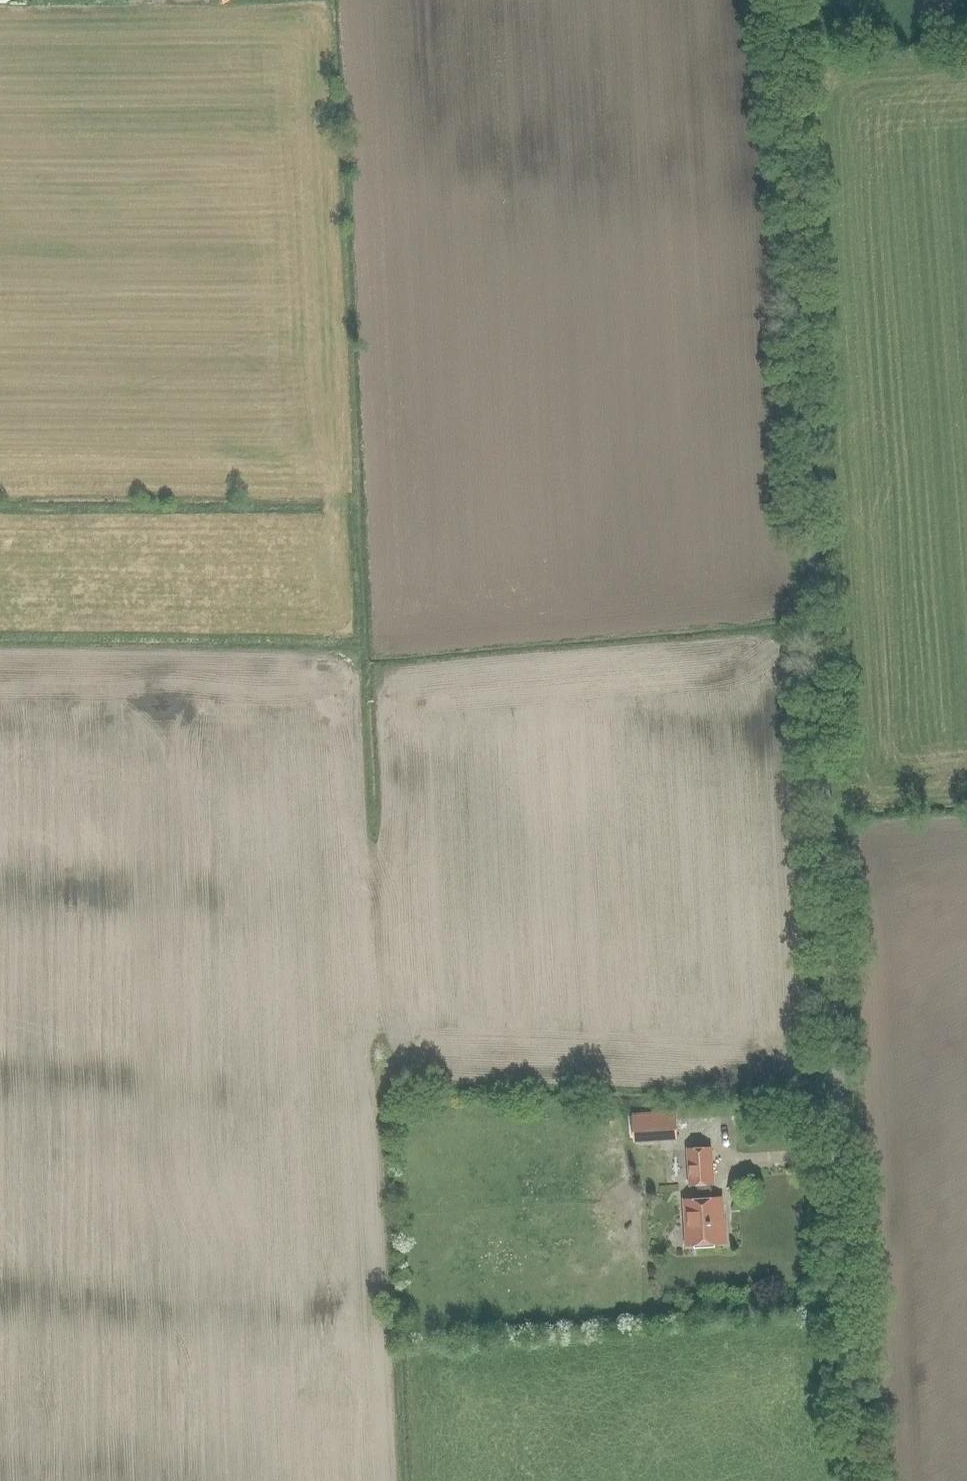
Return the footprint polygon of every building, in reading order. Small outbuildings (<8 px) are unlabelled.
[(634,1141),(678,1139),(676,1109),(633,1112),(634,1141)] [(713,1182),(711,1147),(687,1149),(689,1184),(699,1183),(700,1199),(686,1200),(689,1244),(726,1241),(725,1219),(722,1220),(721,1198),(710,1198),(709,1182),(713,1182)]
